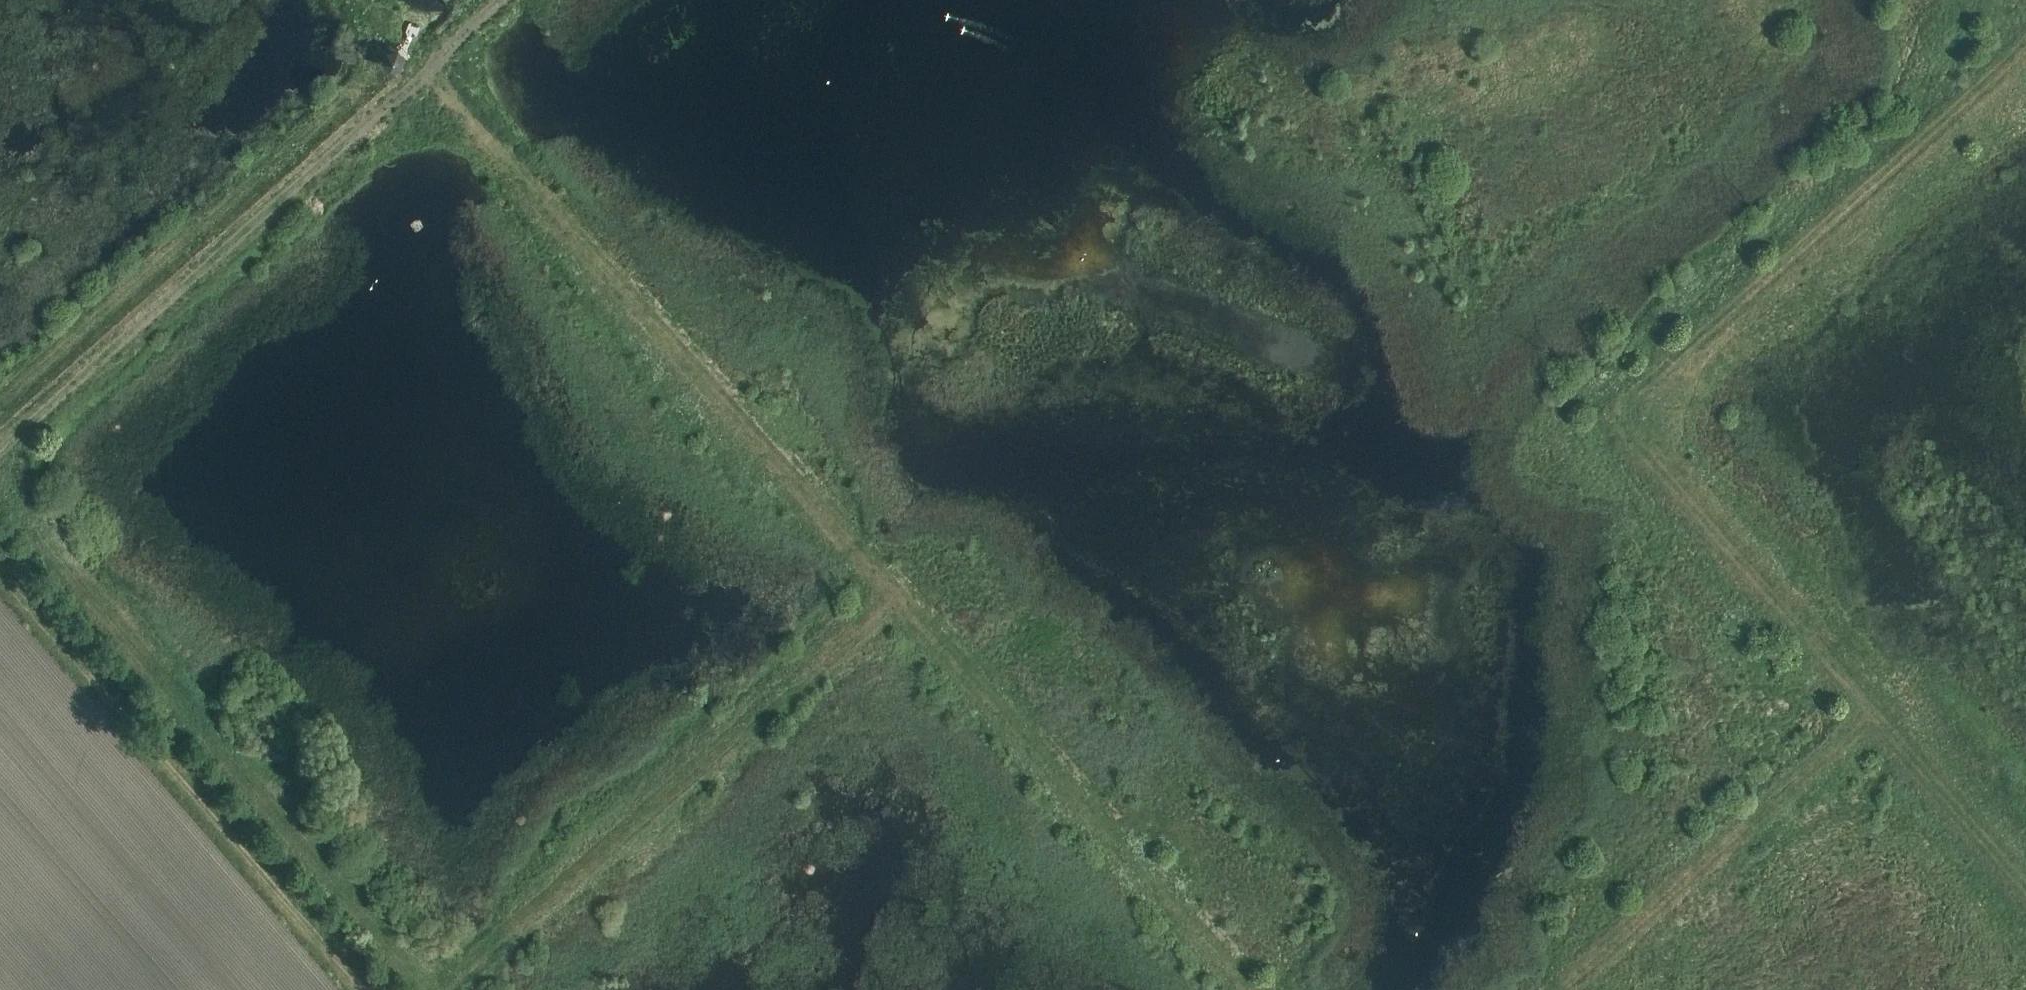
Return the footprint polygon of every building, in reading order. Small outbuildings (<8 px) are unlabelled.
[(2,434),(401,83),(400,70),(401,70),(407,58),(406,57),(414,35),(417,36),(421,25),(410,21),(406,32),(409,33),(402,53),(402,52),(401,51),(400,49),(399,49),(387,50),(382,61),(390,72),(395,71),(396,81),(0,429),(0,435),(2,434)]
